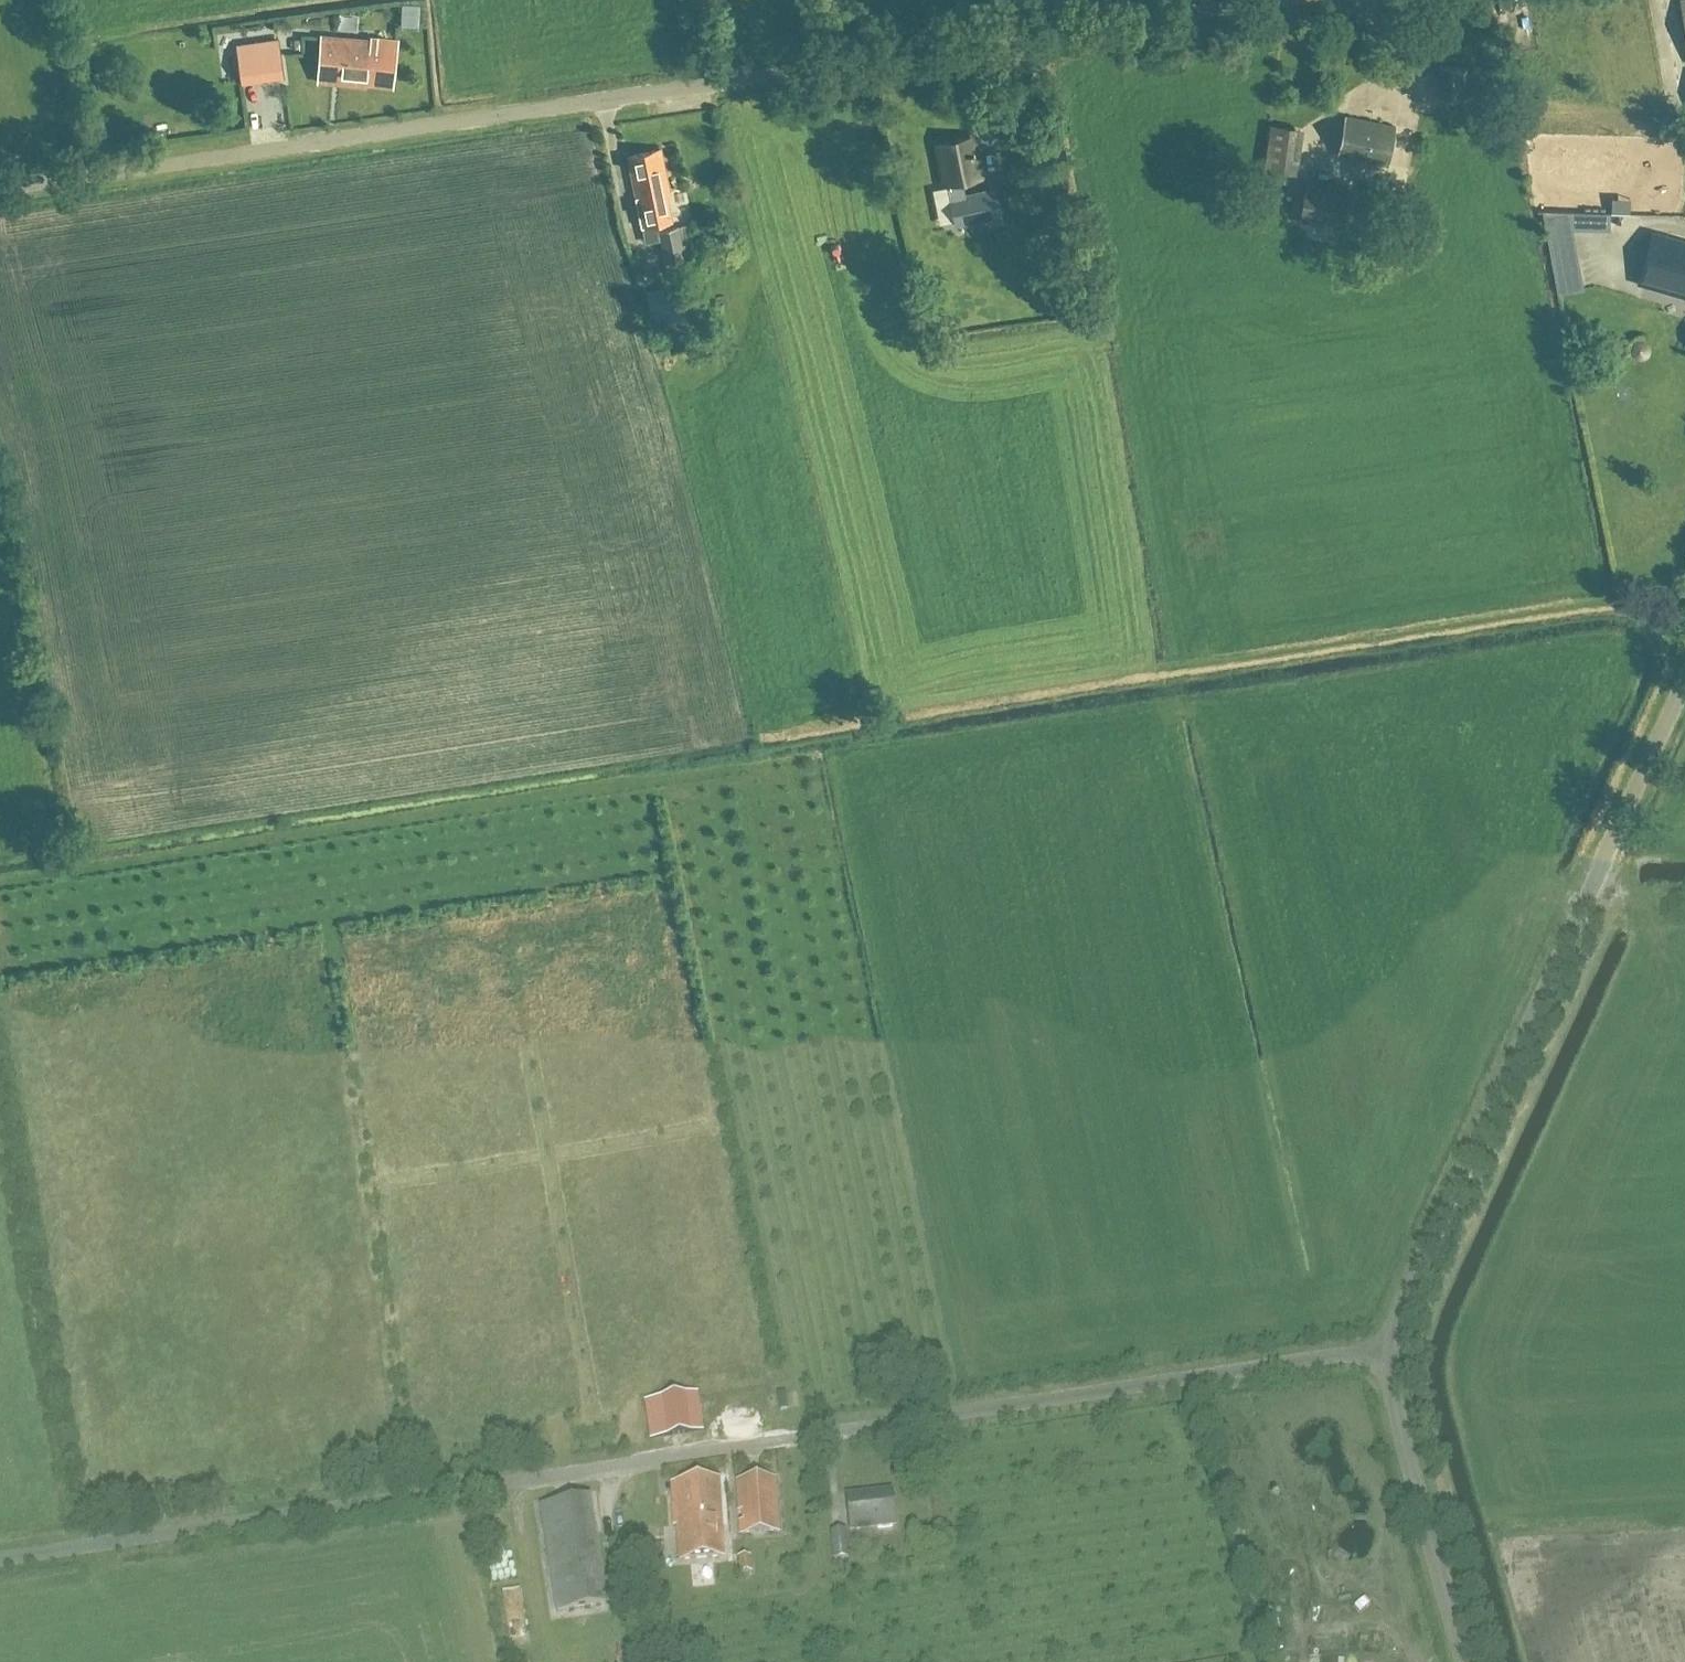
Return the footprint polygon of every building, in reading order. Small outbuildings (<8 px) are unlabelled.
[(340,82),(366,85),(366,83),(393,86),(398,39),(379,37),(370,36),(370,40),(356,38),(339,37),(320,35),(318,80),(332,82),(340,82)] [(283,76),(278,39),(238,45),(243,82),(283,76)] [(1465,97),(1467,65),(1439,65),(1438,97),(1465,97)] [(1389,165),(1397,126),(1347,116),(1340,155),(1389,165)] [(1298,173),(1309,127),(1280,120),(1269,167),(1298,173)] [(956,222),(1000,213),(996,191),(965,197),(962,180),(979,176),(971,136),(940,142),(948,183),(949,183),(954,208),(953,208),(956,222)] [(642,226),(671,220),(666,193),(670,192),(661,148),(628,155),(642,226)] [(1306,182),(1305,184),(1300,222),(1343,228),(1352,189),(1306,182)] [(1555,221),(1564,292),(1588,289),(1586,276),(1584,276),(1576,218),(1555,221)] [(686,258),(666,262),(669,276),(694,270),(691,255),(694,254),(688,224),(679,226),(686,258)] [(686,258),(679,226),(659,230),(666,262),(686,258)] [(1657,236),(1644,284),(1684,295),(1684,244),(1657,236)] [(652,312),(684,306),(678,283),(647,289),(652,312)] [(1622,289),(1616,300),(1630,309),(1637,298),(1622,289)] [(703,1429),(698,1394),(646,1401),(651,1436),(703,1429)] [(776,1478),(738,1481),(741,1533),(779,1530),(776,1478)] [(680,1559),(725,1556),(720,1480),(672,1483),(674,1525),(678,1524),(680,1559)] [(848,1531),(894,1526),(890,1491),(845,1496),(848,1531)] [(557,1613),(602,1606),(590,1527),(572,1531),(568,1501),(540,1505),(557,1613)] [(832,1561),(849,1559),(845,1530),(829,1532),(832,1561)] [(738,1573),(751,1571),(749,1556),(737,1557),(738,1573)] [(528,1629),(526,1586),(506,1588),(509,1630),(528,1629)]
